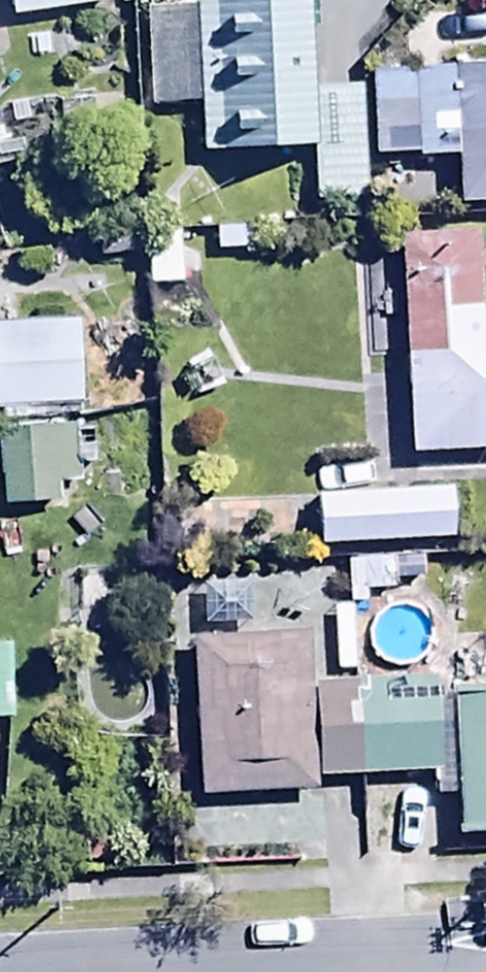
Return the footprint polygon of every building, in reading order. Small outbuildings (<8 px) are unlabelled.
[(10,27),(116,11),(115,0),(6,0),(10,27)] [(215,5),(215,0),(151,0),(155,162),(315,159),(317,202),(365,201),(362,94),(311,96),(308,2),(215,5)] [(376,72),(378,161),(457,165),(458,210),(485,209),(485,70),(376,72)] [(409,457),(485,454),(485,314),(481,235),(400,239),(409,457)] [(0,330),(0,413),(86,408),(80,324),(0,330)] [(0,435),(0,515),(58,513),(57,491),(77,491),(75,433),(0,435)] [(452,493),(318,498),(320,553),(454,547),(452,493)] [(452,680),(310,688),(307,637),(192,643),(202,806),(317,799),(316,783),(432,777),(434,802),(457,801),(452,695),(452,680)] [(13,724),(9,652),(0,652),(0,725),(13,724)] [(457,801),(459,840),(485,838),(485,693),(452,695),(457,801)]
